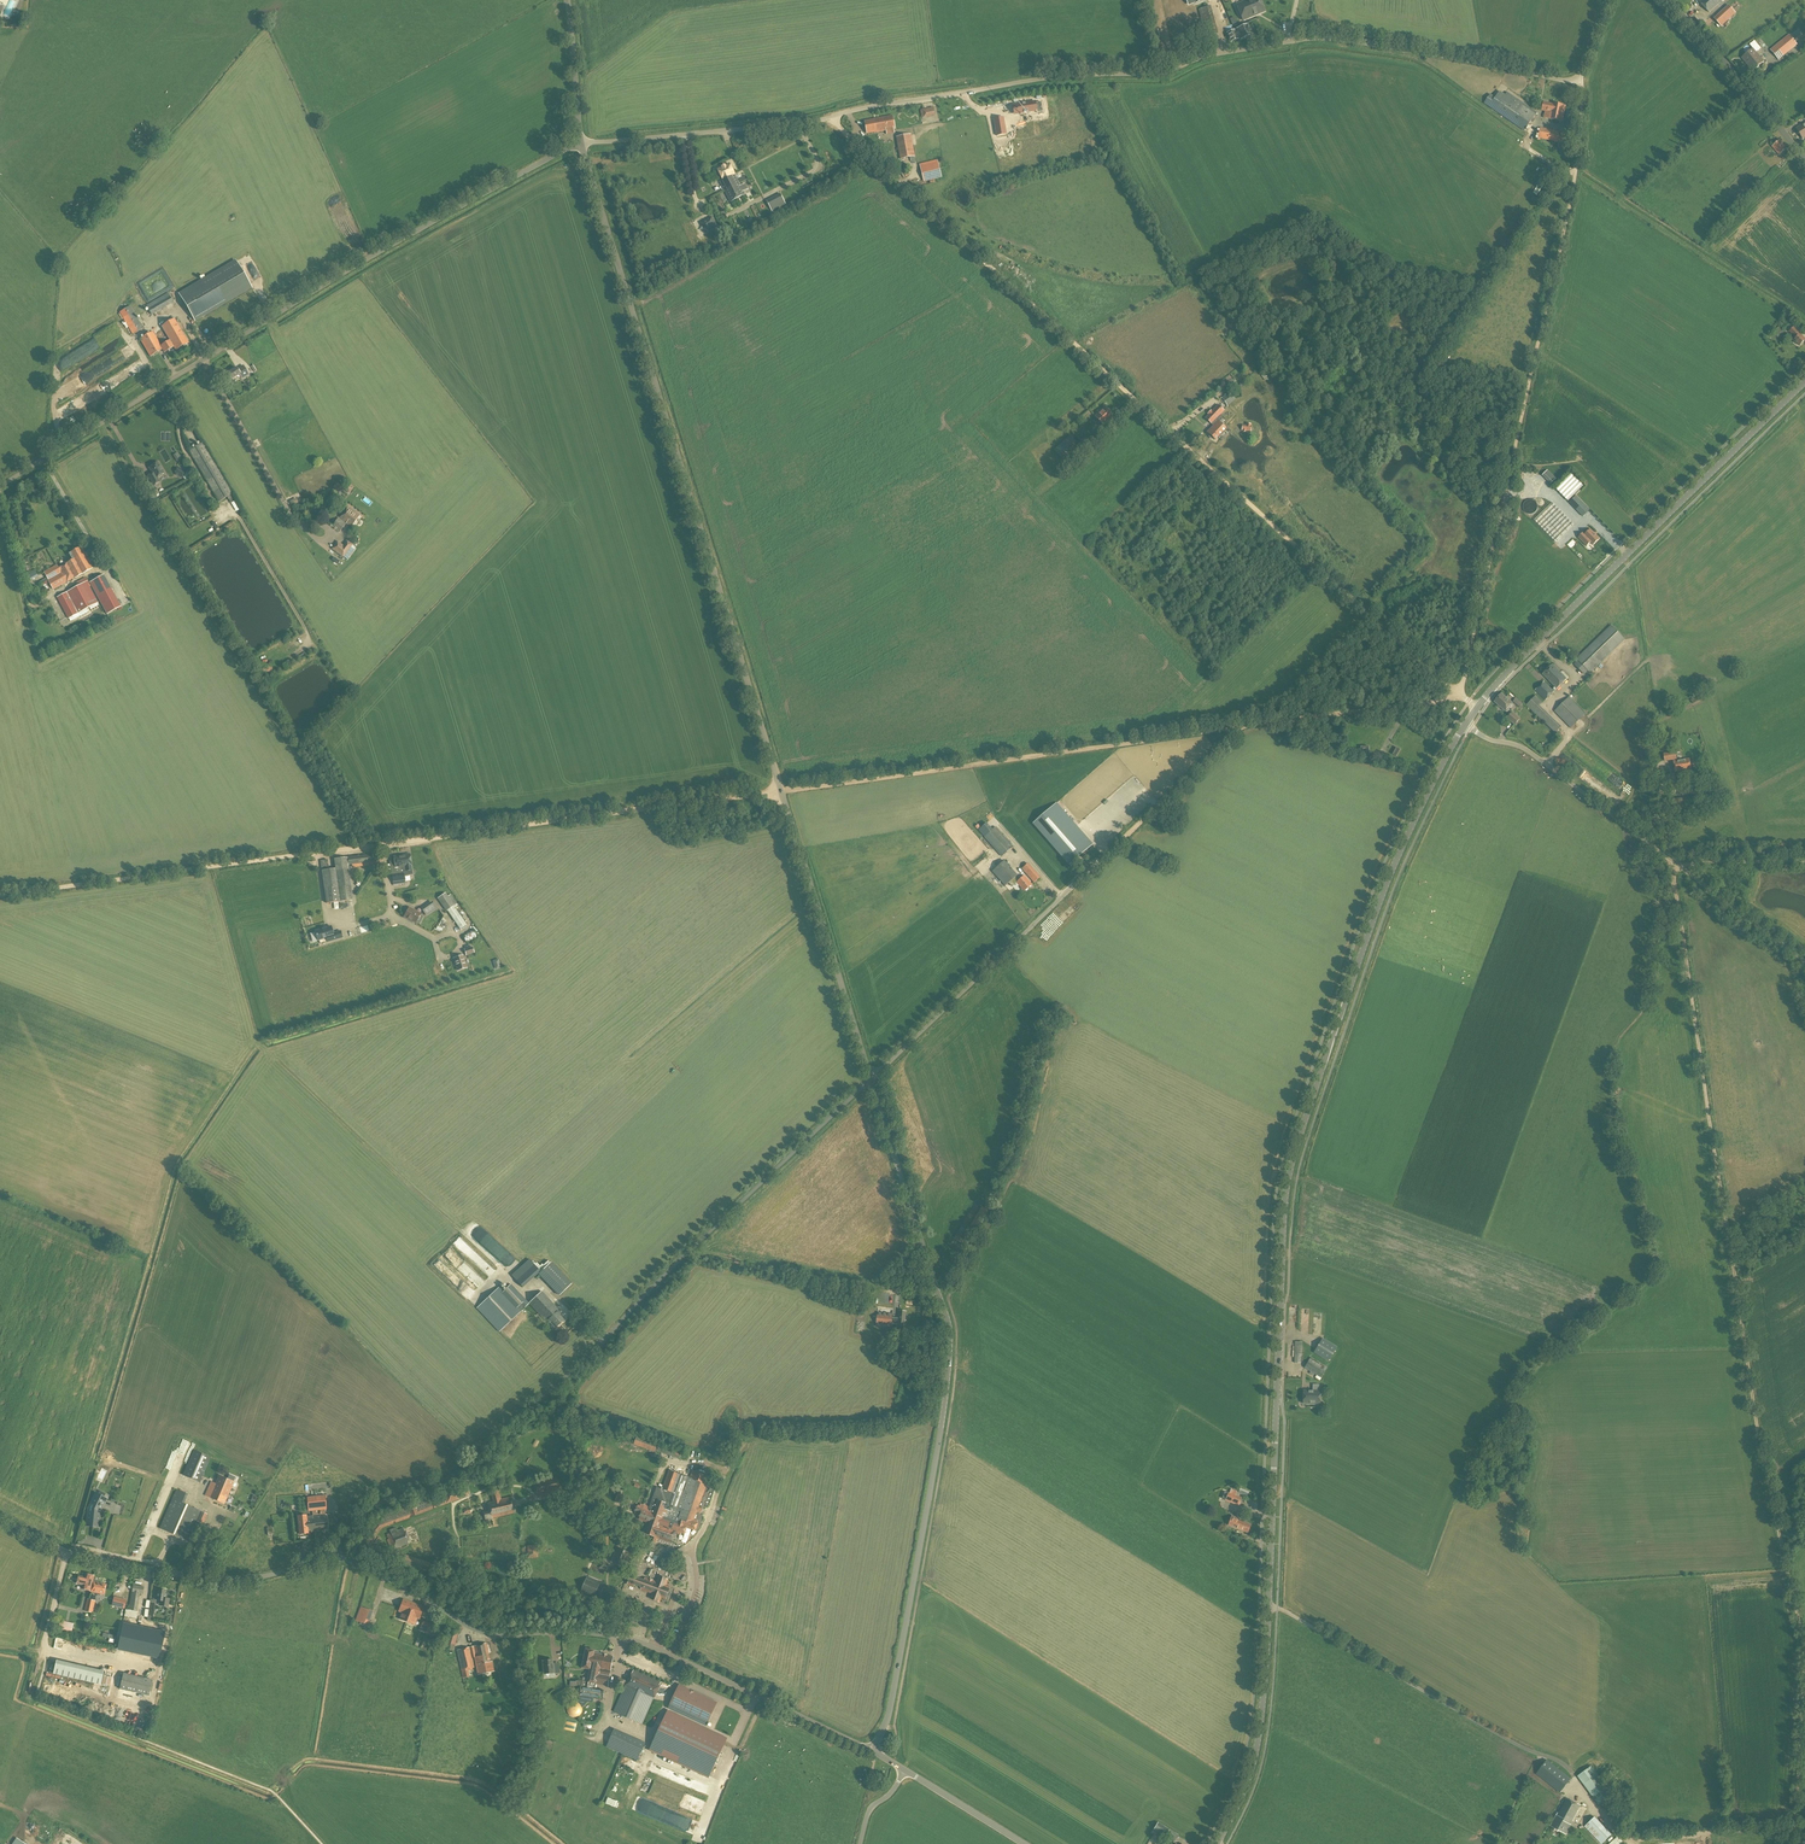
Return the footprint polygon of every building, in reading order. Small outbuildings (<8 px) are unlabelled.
[(1265,11),(1261,0),(1248,0),(1236,5),(1243,20),(1265,11)] [(1723,0),(1702,0),(1699,2),(1709,13),(1723,0)] [(1732,11),(1728,6),(1726,9),(1726,8),(1715,19),(1721,26),(1732,16),(1730,13),(1732,11)] [(1252,35),(1248,25),(1237,29),(1237,30),(1235,31),(1234,30),(1227,33),(1231,42),(1238,39),(1238,38),(1240,37),(1241,39),(1252,35)] [(1789,34),(1783,39),(1770,50),(1778,60),(1797,45),(1789,34)] [(1745,55),(1742,58),(1752,70),(1752,71),(1756,68),(1764,62),(1757,53),(1762,49),(1755,41),(1750,45),(1753,49),(1745,55)] [(1751,82),(1756,77),(1751,71),(1746,76),(1751,82)] [(1501,101),(1494,110),(1510,122),(1525,132),(1530,123),(1533,118),(1537,113),(1536,112),(1516,98),(1507,92),(1505,95),(1501,101)] [(1037,111),(1042,110),(1041,101),(1035,101),(1035,100),(1015,103),(1017,112),(1036,109),(1037,111)] [(1562,122),(1565,106),(1543,102),(1543,104),(1541,105),(1541,108),(1542,109),(1542,111),(1550,112),(1549,119),(1562,122)] [(935,115),(933,108),(923,110),(924,117),(935,115)] [(876,133),(895,130),(893,115),(874,118),(874,120),(865,121),(867,134),(876,132),(876,133)] [(1006,116),(997,117),(999,134),(1009,133),(1006,116)] [(1546,129),(1540,127),(1538,138),(1558,142),(1560,131),(1549,129),(1549,128),(1546,128),(1546,129)] [(902,147),(898,148),(900,159),(914,157),(911,135),(900,137),(902,147)] [(1780,154),(1787,148),(1780,139),(1773,146),(1780,154)] [(924,182),(942,177),(937,160),(920,164),(920,167),(924,182)] [(725,191),(739,184),(735,175),(730,164),(718,170),(723,181),(720,182),(725,191)] [(731,202),(745,195),(739,184),(725,191),(731,202)] [(781,196),(768,203),(772,212),(786,205),(781,196)] [(727,205),(731,212),(737,209),(734,202),(727,205)] [(733,218),(741,229),(747,225),(739,214),(733,218)] [(712,216),(700,223),(705,232),(717,225),(712,216)] [(195,322),(252,288),(235,260),(178,293),(195,322)] [(165,271),(141,283),(150,299),(173,287),(165,271)] [(152,315),(173,303),(168,293),(146,306),(152,315)] [(1226,331),(1236,324),(1222,304),(1215,309),(1220,316),(1217,317),(1226,331)] [(132,335),(144,328),(130,306),(119,312),(132,335)] [(176,351),(188,343),(174,319),(162,327),(170,340),(161,345),(153,331),(139,339),(150,357),(163,349),(164,352),(173,347),(176,351)] [(1778,338),(1785,332),(1784,331),(1785,330),(1784,329),(1790,323),(1786,319),(1776,329),(1777,330),(1773,333),(1778,338)] [(1804,341),(1804,339),(1800,334),(1801,334),(1794,327),(1790,332),(1796,338),(1794,341),(1797,344),(1798,343),(1800,346),(1804,341)] [(95,337),(89,343),(94,349),(101,343),(95,337)] [(243,366),(237,369),(237,367),(230,371),(229,370),(223,374),(226,378),(227,378),(229,381),(240,375),(243,379),(249,375),(243,366)] [(1227,405),(1236,399),(1231,392),(1222,398),(1227,405)] [(1215,440),(1226,429),(1220,422),(1223,419),(1220,416),(1225,411),(1218,405),(1205,418),(1213,426),(1207,432),(1215,440)] [(1104,425),(1113,416),(1105,407),(1095,417),(1104,425)] [(1242,425),(1241,430),(1243,431),(1242,432),(1246,432),(1246,431),(1251,431),(1252,426),(1251,426),(1251,424),(1246,424),(1246,425),(1242,425)] [(1064,460),(1080,446),(1070,435),(1054,450),(1064,460)] [(236,500),(235,497),(233,494),(203,442),(189,450),(219,502),(227,497),(231,504),(236,500)] [(153,486),(158,483),(155,478),(164,473),(158,462),(149,467),(154,476),(149,478),(153,486)] [(186,471),(179,467),(178,469),(176,468),(174,472),(176,473),(175,474),(182,478),(186,471)] [(1544,474),(1552,484),(1558,479),(1550,469),(1544,474)] [(188,470),(184,478),(185,480),(192,476),(188,470)] [(1569,501),(1584,486),(1576,478),(1556,489),(1569,501)] [(1592,482),(1589,486),(1602,500),(1606,496),(1592,482)] [(151,499),(159,494),(156,488),(147,493),(151,499)] [(1586,488),(1583,491),(1598,504),(1601,501),(1586,488)] [(1583,516),(1590,510),(1577,496),(1570,502),(1583,516)] [(1530,499),(1529,499),(1528,500),(1527,500),(1526,501),(1525,502),(1524,503),(1523,504),(1523,505),(1523,506),(1523,507),(1523,509),(1523,510),(1524,511),(1525,512),(1526,513),(1527,513),(1528,514),(1529,514),(1531,514),(1532,514),(1533,514),(1534,513),(1535,512),(1536,511),(1537,510),(1537,509),(1538,508),(1538,507),(1538,505),(1537,504),(1537,503),(1536,502),(1535,501),(1534,500),(1533,500),(1532,499),(1530,499)] [(233,503),(239,512),(243,509),(237,500),(233,503)] [(1557,542),(1575,525),(1553,503),(1535,520),(1557,542)] [(351,527),(359,515),(346,507),(343,511),(345,512),(343,516),(341,514),(338,518),(331,527),(339,533),(346,523),(351,527)] [(1600,539),(1591,529),(1586,534),(1584,533),(1579,537),(1587,546),(1591,542),(1593,545),(1600,539)] [(343,558),(353,544),(347,540),(343,545),(337,541),(331,549),(343,558)] [(67,570),(87,559),(80,547),(69,554),(72,560),(58,568),(57,565),(44,573),(48,580),(66,570),(67,570)] [(66,570),(48,580),(53,590),(76,577),(77,577),(92,568),(87,559),(67,570),(66,570)] [(30,580),(41,576),(38,569),(28,573),(30,580)] [(107,615),(121,607),(104,574),(89,582),(107,615)] [(68,619),(98,603),(90,585),(88,581),(57,597),(68,619)] [(1590,673),(1625,640),(1611,625),(1576,659),(1578,660),(1574,664),(1584,675),(1588,671),(1590,673)] [(1557,689),(1567,679),(1553,665),(1543,674),(1557,689)] [(1546,701),(1555,691),(1544,681),(1535,691),(1546,701)] [(1505,711),(1513,703),(1502,693),(1495,702),(1505,711)] [(1543,702),(1536,695),(1526,705),(1556,733),(1562,727),(1540,706),(1543,702)] [(1571,729),(1586,714),(1569,697),(1554,711),(1571,729)] [(1516,703),(1524,708),(1526,703),(1518,699),(1516,703)] [(1515,725),(1521,718),(1513,712),(1507,718),(1515,725)] [(1675,772),(1691,770),(1689,759),(1674,761),(1675,772)] [(1673,810),(1688,808),(1687,798),(1672,800),(1673,810)] [(1033,824),(1069,865),(1092,844),(1057,803),(1033,824)] [(1001,857),(1013,847),(996,827),(984,837),(1001,857)] [(378,853),(347,857),(348,865),(379,861),(378,853)] [(407,860),(411,859),(410,854),(394,856),(395,866),(391,867),(393,883),(393,885),(405,883),(405,881),(404,877),(401,878),(399,867),(402,866),(402,862),(407,861),(407,860)] [(329,869),(322,870),(326,903),(353,900),(348,865),(347,857),(334,859),(335,868),(329,869)] [(401,878),(404,877),(404,876),(412,875),(411,865),(411,859),(407,860),(407,861),(402,862),(402,866),(399,867),(401,878)] [(1020,880),(1017,876),(1018,875),(1004,860),(992,871),(1005,886),(1009,883),(1012,887),(1017,882),(1024,891),(1032,885),(1024,876),(1020,880)] [(1034,883),(1041,877),(1028,863),(1022,869),(1034,883)] [(450,901),(445,894),(439,898),(453,920),(460,929),(467,925),(460,915),(454,906),(457,904),(453,899),(450,901)] [(425,906),(421,909),(423,911),(426,916),(431,913),(425,906)] [(420,913),(409,907),(404,917),(415,923),(420,913)] [(318,940),(326,938),(327,942),(342,938),(340,931),(333,933),(331,927),(315,931),(316,933),(311,934),(313,942),(318,940)] [(467,943),(478,936),(473,930),(463,937),(467,943)] [(458,970),(467,968),(463,956),(454,958),(458,970)] [(964,1243),(970,1232),(961,1226),(954,1237),(964,1243)] [(523,1265),(511,1275),(522,1288),(538,1274),(540,1271),(529,1259),(523,1265)] [(553,1290),(559,1296),(571,1283),(551,1262),(538,1274),(553,1290)] [(529,1303),(511,1284),(504,1290),(500,1286),(476,1308),(499,1332),(522,1310),(519,1306),(520,1305),(523,1308),(530,1303),(546,1322),(548,1320),(555,1328),(565,1319),(557,1311),(559,1310),(541,1291),(529,1303)] [(892,1314),(877,1313),(877,1319),(876,1325),(891,1326),(891,1324),(896,1324),(896,1327),(906,1328),(906,1320),(905,1320),(906,1311),(899,1311),(899,1318),(892,1317),(892,1314)] [(1328,1361),(1337,1347),(1323,1338),(1313,1352),(1328,1361)] [(1301,1363),(1303,1362),(1304,1357),(1302,1357),(1302,1342),(1295,1342),(1294,1363),(1301,1363)] [(1320,1381),(1321,1378),(1327,1367),(1311,1357),(1304,1368),(1316,1375),(1315,1378),(1320,1381)] [(1319,1391),(1319,1385),(1313,1385),(1313,1391),(1304,1390),(1303,1403),(1307,1404),(1307,1405),(1316,1405),(1316,1404),(1320,1404),(1321,1391),(1319,1391)] [(1491,1422),(1487,1430),(1493,1432),(1494,1430),(1496,1425),(1491,1422)] [(655,1452),(658,1443),(637,1435),(634,1444),(655,1452)] [(200,1483),(211,1458),(194,1450),(182,1475),(200,1483)] [(690,1477),(669,1470),(662,1489),(656,1487),(649,1508),(643,1506),(644,1505),(640,1504),(640,1506),(638,1505),(635,1513),(640,1515),(639,1519),(643,1521),(646,1522),(647,1521),(650,1522),(646,1534),(652,1536),(651,1541),(653,1541),(656,1542),(657,1538),(671,1543),(675,1531),(684,1534),(686,1527),(694,1530),(697,1520),(694,1519),(697,1511),(700,1512),(701,1510),(701,1508),(698,1507),(709,1476),(692,1470),(690,1477)] [(216,1484),(209,1497),(224,1504),(226,1500),(227,1498),(228,1495),(229,1493),(232,1486),(235,1487),(236,1487),(237,1484),(236,1483),(234,1482),(219,1475),(219,1476),(216,1484)] [(464,1483),(471,1478),(469,1475),(462,1480),(464,1483)] [(539,1497),(560,1493),(559,1489),(562,1489),(561,1487),(560,1482),(559,1479),(534,1485),(535,1488),(536,1492),(536,1494),(538,1494),(539,1497)] [(465,1485),(442,1493),(446,1504),(452,1502),(456,1500),(468,1496),(468,1494),(469,1493),(469,1492),(466,1486),(465,1486),(465,1485)] [(188,1541),(201,1511),(185,1504),(188,1494),(176,1489),(159,1528),(188,1541)] [(1238,1496),(1239,1492),(1231,1489),(1230,1493),(1228,1492),(1228,1493),(1224,1491),(1222,1498),(1225,1500),(1238,1505),(1241,1497),(1238,1496)] [(86,1514),(93,1515),(100,1516),(100,1511),(107,1496),(95,1491),(87,1508),(86,1514)] [(499,1495),(498,1492),(491,1494),(493,1501),(488,1502),(489,1507),(490,1512),(484,1513),(485,1520),(516,1513),(514,1504),(512,1497),(501,1499),(500,1495),(499,1495)] [(622,1504),(624,1497),(625,1495),(618,1493),(615,1501),(622,1504)] [(309,1511),(326,1509),(325,1495),(307,1497),(309,1511)] [(203,1524),(208,1514),(201,1511),(197,1521),(203,1524)] [(85,1529),(91,1530),(93,1515),(86,1514),(85,1529)] [(98,1531),(100,1516),(93,1515),(91,1530),(98,1531)] [(327,1516),(313,1517),(313,1516),(307,1516),(307,1515),(298,1516),(300,1534),(308,1533),(311,1533),(311,1531),(328,1530),(327,1516)] [(1248,1533),(1251,1525),(1239,1520),(1239,1519),(1231,1516),(1228,1525),(1248,1533)] [(409,1539),(404,1527),(396,1531),(395,1528),(389,1530),(391,1533),(386,1534),(393,1550),(409,1543),(408,1541),(409,1541),(409,1539)] [(625,1566),(630,1553),(623,1550),(618,1548),(613,1562),(622,1565),(625,1566)] [(607,1570),(609,1564),(602,1561),(599,1568),(607,1570)] [(669,1580),(658,1576),(656,1582),(645,1578),(644,1580),(640,1579),(637,1577),(638,1575),(631,1572),(628,1580),(627,1584),(634,1586),(635,1584),(638,1585),(641,1587),(641,1589),(652,1593),(651,1595),(661,1599),(662,1597),(667,1599),(672,1588),(670,1587),(671,1584),(668,1583),(669,1580)] [(91,1590),(93,1581),(94,1576),(86,1574),(85,1578),(78,1576),(77,1584),(84,1585),(83,1589),(91,1591),(91,1590)] [(587,1576),(580,1592),(594,1598),(595,1596),(599,1598),(604,1586),(603,1586),(602,1585),(603,1584),(600,1583),(601,1582),(587,1576)] [(91,1590),(91,1591),(104,1595),(106,1584),(93,1581),(91,1590)] [(143,1594),(144,1587),(133,1586),(132,1592),(129,1609),(137,1611),(140,1593),(143,1594)] [(168,1607),(168,1604),(170,1598),(166,1598),(166,1596),(165,1595),(165,1591),(159,1589),(157,1600),(160,1601),(159,1606),(168,1607)] [(113,1596),(111,1604),(123,1607),(124,1599),(113,1596)] [(92,1613),(95,1601),(87,1599),(84,1611),(92,1613)] [(407,1622),(414,1603),(403,1600),(399,1611),(402,1612),(399,1619),(407,1622)] [(414,1603),(407,1622),(414,1624),(417,1618),(419,1619),(424,1607),(414,1603)] [(368,1625),(373,1611),(360,1607),(355,1620),(368,1625)] [(136,1618),(137,1611),(126,1609),(125,1616),(136,1618)] [(71,1622),(59,1619),(58,1626),(70,1629),(71,1622)] [(424,1635),(429,1624),(425,1622),(420,1634),(424,1635)] [(159,1659),(164,1633),(122,1624),(117,1647),(154,1655),(153,1658),(159,1659)] [(453,1652),(459,1632),(447,1629),(441,1648),(453,1652)] [(489,1659),(486,1643),(456,1650),(462,1677),(469,1676),(467,1669),(474,1668),(472,1658),(474,1658),(478,1674),(494,1671),(492,1661),(489,1662),(489,1659)] [(608,1685),(613,1656),(607,1655),(594,1652),(594,1650),(586,1649),(582,1668),(590,1669),(588,1681),(588,1682),(582,1681),(579,1696),(603,1700),(605,1691),(595,1689),(596,1684),(608,1686),(608,1685)] [(553,1667),(552,1660),(542,1661),(543,1674),(555,1673),(554,1667),(553,1667)] [(55,1675),(111,1686),(113,1679),(105,1677),(106,1670),(58,1661),(55,1675)] [(654,1699),(661,1682),(634,1669),(627,1683),(626,1682),(613,1712),(642,1724),(653,1699),(654,1699)] [(125,1673),(121,1690),(152,1696),(155,1679),(125,1673)] [(618,1677),(615,1685),(623,1687),(626,1680),(618,1677)] [(716,1702),(679,1685),(668,1708),(706,1725),(716,1702)] [(570,1704),(570,1716),(583,1716),(583,1704),(570,1704)] [(708,1777),(726,1738),(667,1710),(649,1749),(708,1777)] [(638,1760),(645,1743),(614,1729),(606,1747),(638,1760)] [(1560,1793),(1571,1779),(1547,1760),(1536,1774),(1560,1793)] [(1598,1806),(1613,1795),(1592,1766),(1577,1777),(1598,1806)] [(1611,1778),(1616,1775),(1611,1768),(1606,1771),(1611,1778)] [(1570,1824),(1580,1806),(1567,1799),(1559,1814),(1558,1813),(1556,1816),(1551,1826),(1566,1834),(1571,1825),(1570,1824)] [(1612,1835),(1595,1817),(1584,1827),(1601,1843),(1602,1843),(1612,1835)] [(1170,1830),(1158,1823),(1154,1829),(1165,1836),(1166,1836),(1174,1841),(1178,1835),(1170,1829),(1170,1830)]
